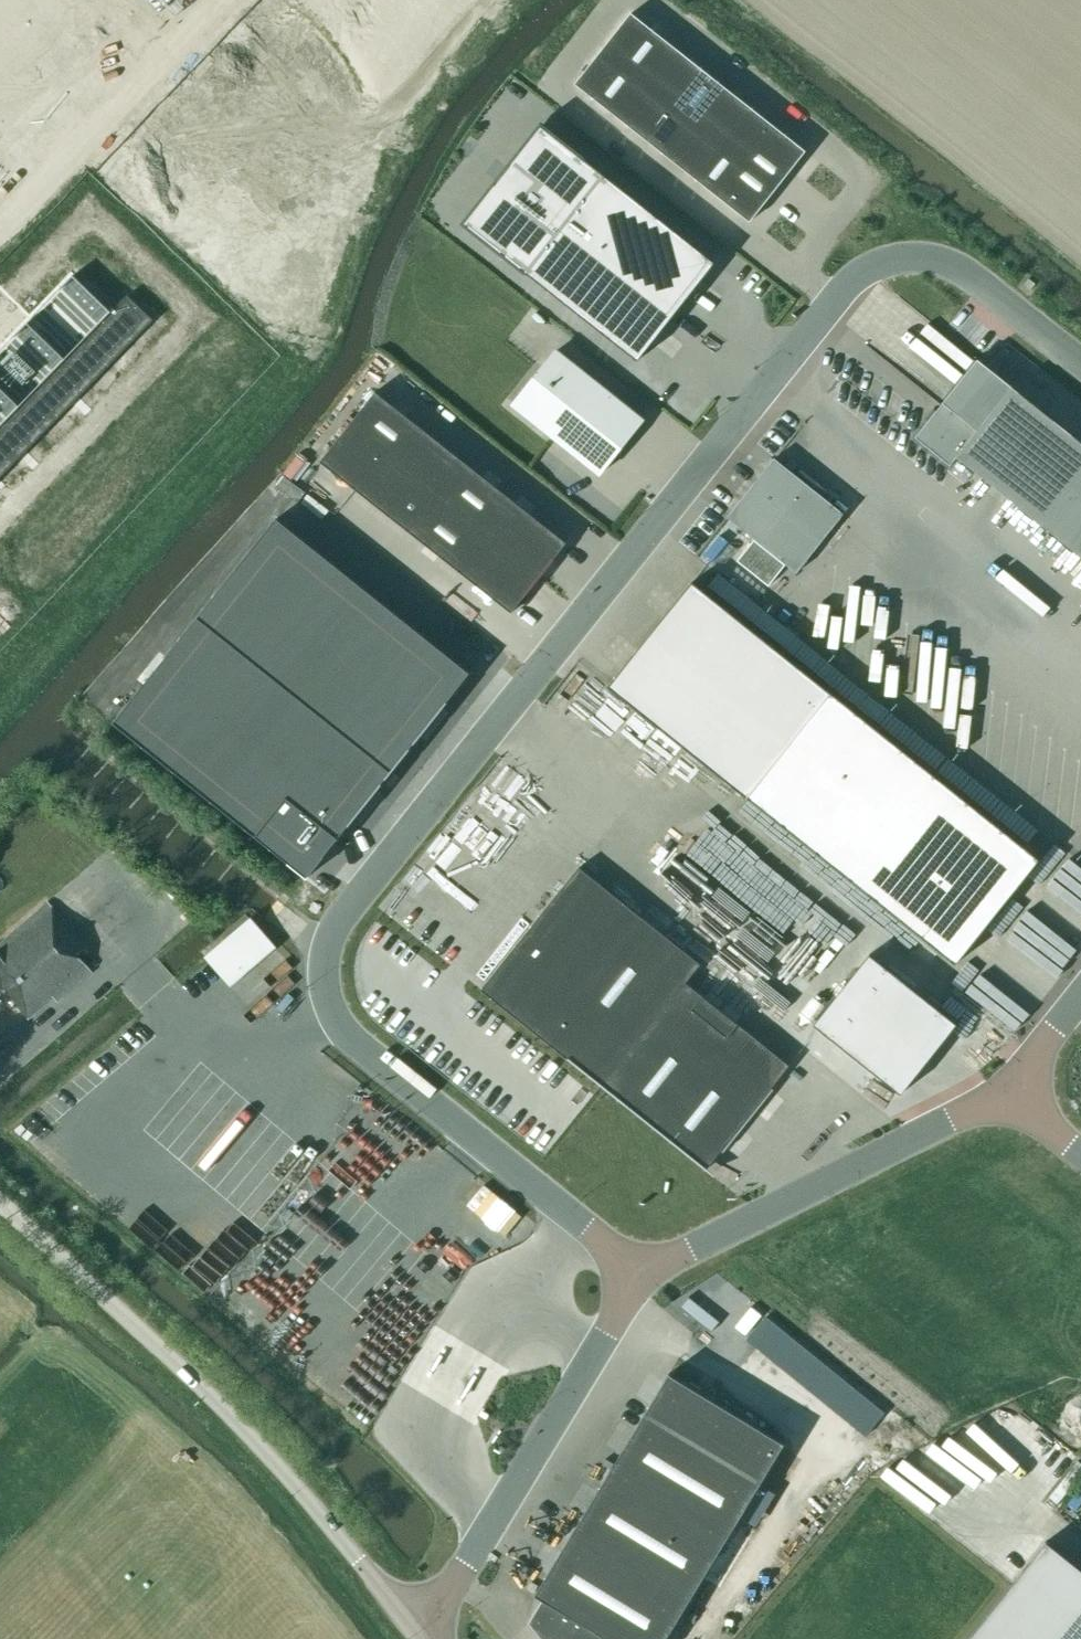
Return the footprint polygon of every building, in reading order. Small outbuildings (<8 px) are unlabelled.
[(175,12),(187,0),(162,0),(175,12)] [(631,14),(576,84),(750,221),(805,152),(631,14)] [(467,219),(467,221),(467,224),(468,226),(637,360),(715,262),(545,129),(544,129),(542,128),(540,128),(539,129),(511,164),(513,166),(496,187),(494,185),(467,219)] [(153,318),(127,293),(111,309),(64,358),(20,404),(0,425),(0,477),(153,318)] [(555,352),(513,404),(600,474),(643,421),(625,407),(555,352)] [(915,437),(951,466),(958,457),(1080,556),(1080,442),(978,359),(915,437)] [(375,392),(320,462),(511,613),(567,543),(375,392)] [(796,573),(844,514),(774,458),(727,517),(796,573)] [(287,506),(124,710),(317,864),(480,660),(287,506)] [(785,564),(754,539),(737,560),(768,585),(785,564)] [(693,583),(609,687),(956,964),(1039,860),(693,583)] [(579,867),(481,989),(706,1169),(721,1151),(722,1151),(724,1149),(723,1148),(739,1128),(753,1111),(753,1110),(770,1089),(771,1090),(773,1088),(772,1087),(789,1065),(738,1024),(739,1024),(736,1022),(735,1022),(722,1011),(719,1008),(718,1008),(704,998),(705,997),(703,995),(702,995),(686,983),(701,964),(579,867)] [(4,985),(30,1020),(55,1000),(57,1002),(92,973),(78,955),(87,948),(48,901),(0,943),(0,988),(4,985)] [(223,954),(242,974),(272,947),(253,927),(223,954)] [(957,1024),(869,955),(814,1025),(900,1093),(957,1024)] [(271,957),(255,974),(272,990),(288,973),(271,957)] [(73,1033),(82,1025),(72,1013),(63,1020),(73,1033)] [(301,1241),(328,1192),(315,1184),(287,1234),(301,1241)] [(392,1304),(348,1371),(396,1401),(430,1349),(438,1354),(447,1340),(392,1304)] [(771,1362),(868,1436),(887,1411),(790,1337),(771,1362)] [(785,1443),(669,1373),(535,1594),(542,1599),(529,1621),(543,1638),(666,1638),(785,1443)] [(968,1638),(1080,1638),(1080,1569),(1046,1541),(968,1638)]
